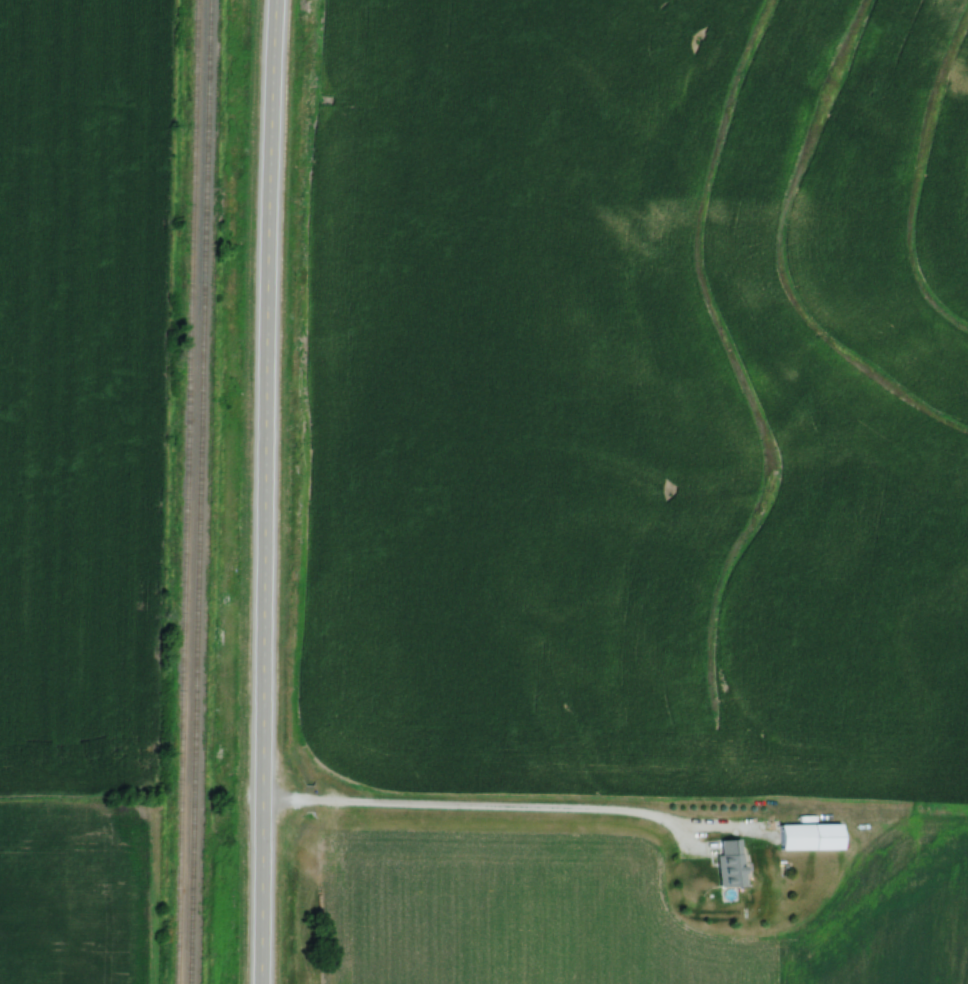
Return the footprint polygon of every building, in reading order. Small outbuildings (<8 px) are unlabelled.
[(779,823),(838,823),(839,848),(780,849),(779,823)] [(720,888),(745,885),(740,839),(716,842),(720,888)]
